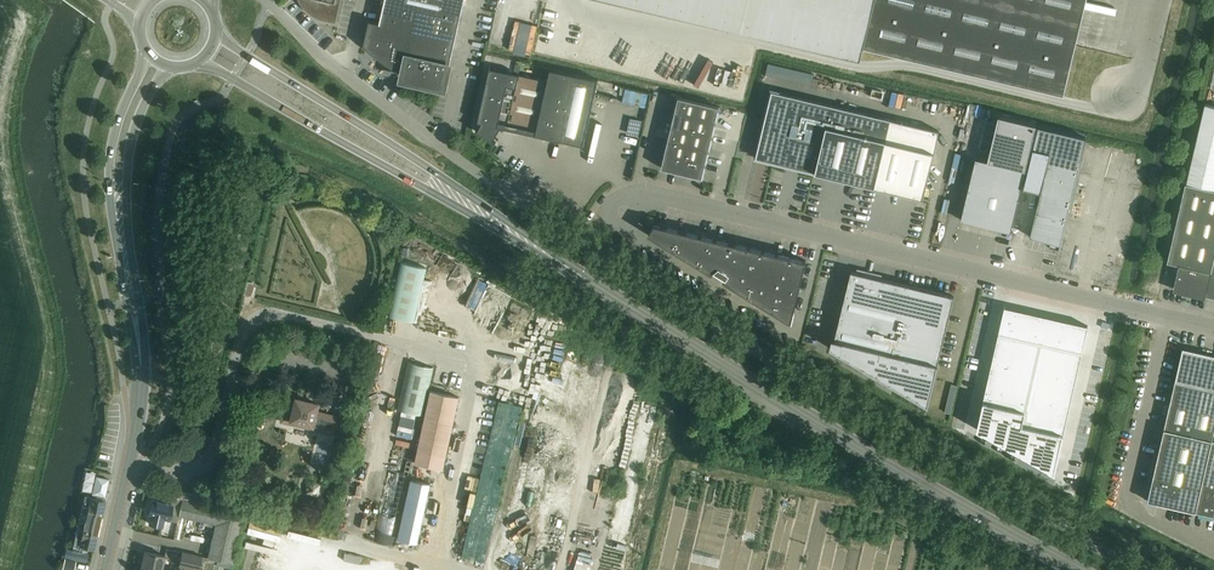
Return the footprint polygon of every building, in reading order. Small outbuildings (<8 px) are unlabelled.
[(300,2),(301,5),(303,7),(305,9),(308,12),(310,14),(313,15),(315,17),(318,18),(321,19),(336,23),(341,0),(299,0),(300,2)] [(380,23),(369,21),(364,45),(376,56),(389,65),(403,73),(416,79),(430,85),(445,89),(465,0),(385,0),(380,23)] [(861,60),(864,47),(1064,94),(1075,46),(1086,0),(609,0),(861,60)] [(769,63),(766,75),(812,86),(815,74),(769,63)] [(501,127),(538,135),(584,145),(595,95),(599,79),(550,69),(548,80),(491,68),(491,65),(490,65),(478,122),(482,122),(477,130),(476,129),(476,130),(481,134),(496,142),(493,140),(501,127)] [(766,118),(756,158),(923,198),(940,131),(772,91),(766,118)] [(678,98),(662,168),(702,178),(719,107),(678,97),(678,98)] [(1205,104),(1187,182),(1213,189),(1213,106),(1205,104)] [(642,121),(630,118),(627,133),(639,136),(642,121)] [(999,118),(988,161),(1026,170),(1036,127),(999,118)] [(1039,126),(1024,188),(1041,192),(1030,236),(1051,242),(1050,247),(1059,249),(1060,244),(1081,159),(1085,142),(1086,137),(1039,126)] [(962,217),(961,220),(1011,232),(1026,170),(988,161),(976,158),(962,217)] [(1213,297),(1213,190),(1186,184),(1167,262),(1168,262),(1179,265),(1174,288),(1213,297)] [(791,323),(806,261),(655,224),(649,235),(712,274),(714,272),(725,278),(723,281),(791,323)] [(389,315),(389,316),(415,322),(427,268),(401,262),(389,315)] [(927,406),(954,297),(851,272),(834,340),(832,339),(830,348),(897,388),(927,406)] [(1005,307),(979,425),(1055,467),(1088,326),(1005,307)] [(1196,512),(1213,516),(1213,440),(1212,440),(1213,432),(1213,355),(1183,348),(1147,501),(1196,512)] [(950,414),(957,383),(952,382),(945,413),(950,414)] [(432,391),(416,463),(443,469),(459,397),(432,391)] [(296,397),(294,405),(285,403),(281,422),(337,436),(342,417),(319,411),(321,403),(296,397)] [(258,420),(256,422),(257,425),(259,427),(261,428),(264,426),(265,424),(265,421),(263,419),(260,419),(258,420)] [(85,496),(73,547),(90,551),(91,548),(94,549),(106,501),(101,500),(102,496),(106,497),(110,480),(97,477),(93,494),(96,495),(96,499),(85,496)] [(308,481),(305,494),(319,497),(322,484),(308,481)] [(232,563),(243,513),(202,504),(203,496),(202,496),(203,489),(193,486),(191,494),(193,494),(192,501),(181,500),(179,516),(215,524),(207,557),(232,563)] [(151,500),(148,515),(150,516),(148,523),(162,526),(163,519),(177,522),(179,516),(181,500),(192,501),(193,494),(191,494),(174,490),(171,504),(151,500)] [(81,552),(67,549),(65,558),(79,561),(81,552)] [(140,568),(149,569),(162,569),(166,556),(144,551),(140,568)] [(178,566),(195,569),(199,569),(201,560),(202,556),(182,551),(178,566)] [(61,569),(71,569),(73,561),(64,559),(61,569)]
